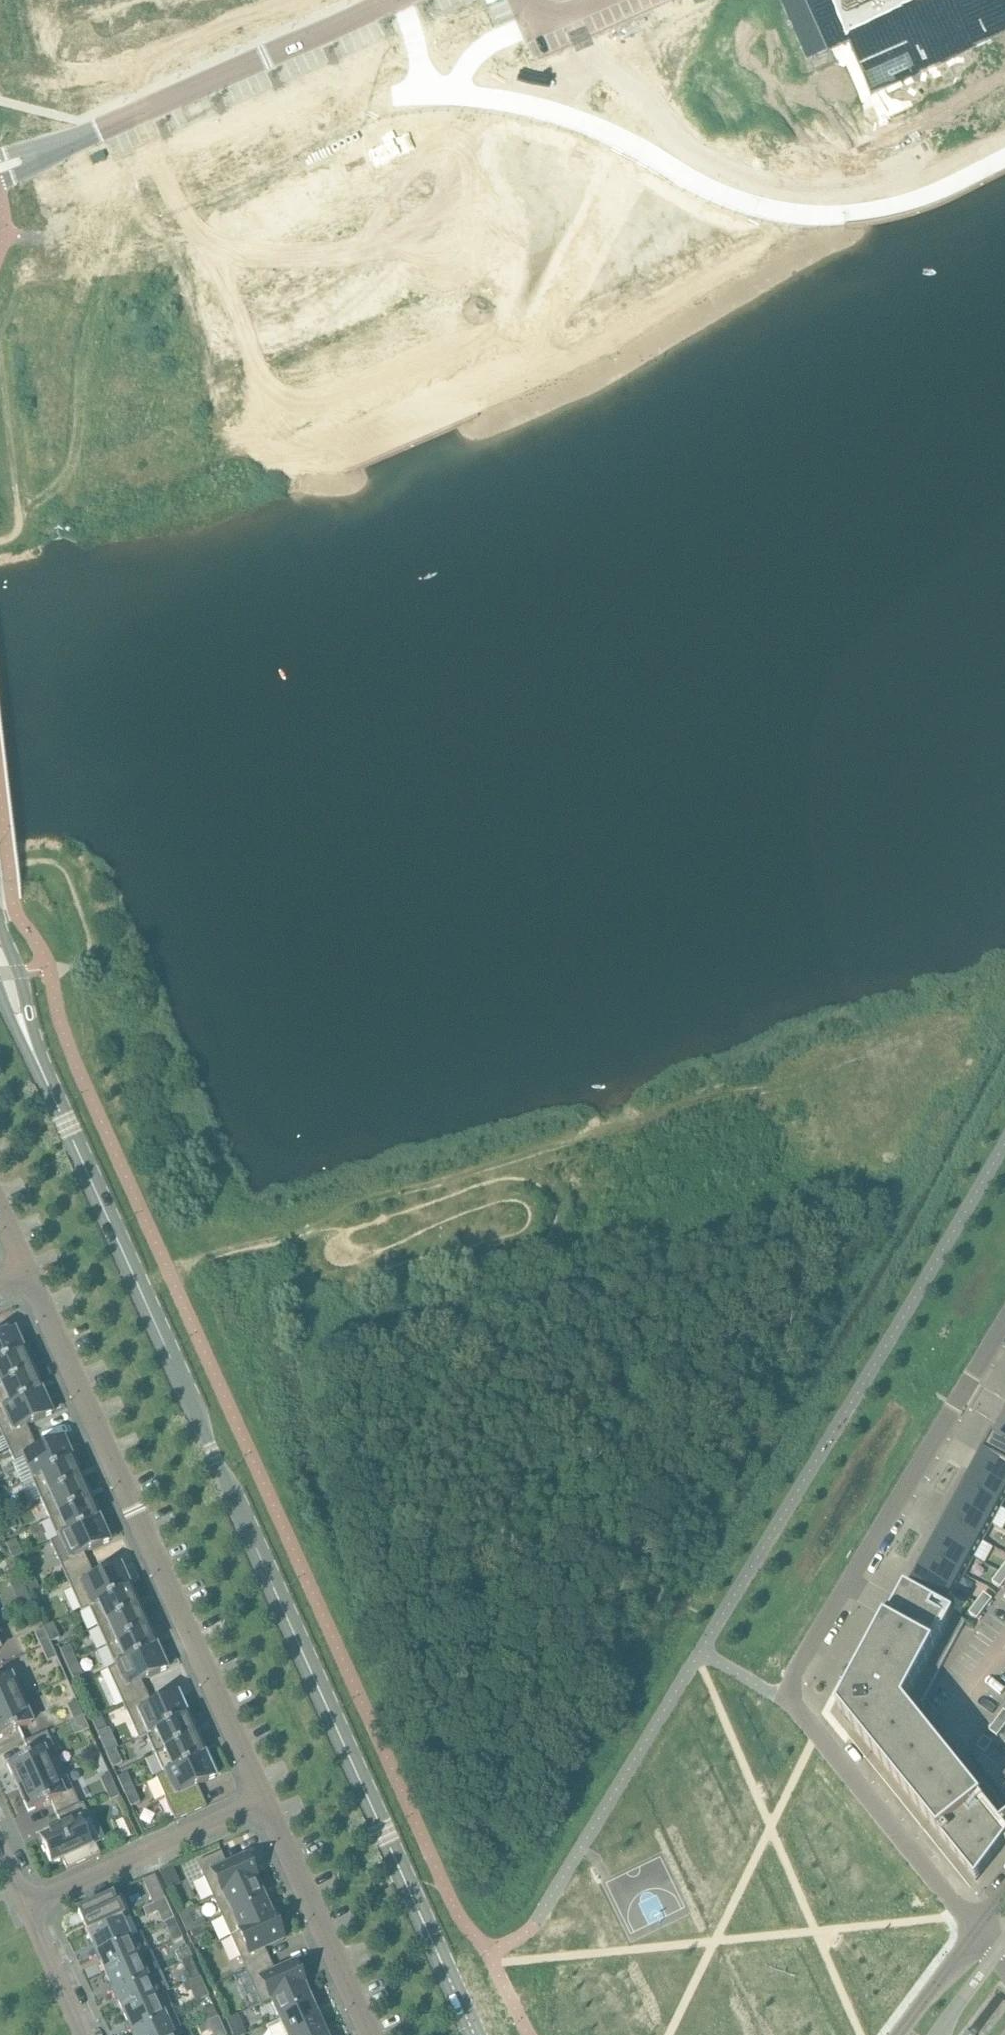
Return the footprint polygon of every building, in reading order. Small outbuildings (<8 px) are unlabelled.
[(805,67),(847,48),(880,122),(1002,68),(991,44),(1004,38),(1004,0),(775,0),(805,67)] [(22,1355),(20,1350),(23,1349),(15,1332),(0,1338),(0,1364),(22,1355)] [(0,1364),(0,1388),(31,1374),(27,1366),(30,1365),(25,1354),(22,1355),(0,1364)] [(0,1388),(0,1408),(1,1411),(0,1411),(0,1412),(39,1394),(36,1386),(39,1385),(34,1374),(31,1375),(31,1374),(0,1388)] [(0,1412),(0,1430),(9,1449),(32,1438),(27,1426),(52,1415),(44,1397),(41,1398),(39,1394),(0,1412)] [(32,1438),(9,1449),(15,1463),(24,1459),(33,1479),(32,1479),(32,1481),(71,1463),(68,1458),(71,1457),(63,1439),(38,1451),(32,1438)] [(984,1456),(1004,1467),(1004,1444),(994,1438),(984,1456)] [(975,1473),(1004,1489),(1004,1467),(984,1456),(975,1473)] [(71,1463),(32,1481),(41,1499),(79,1482),(75,1474),(78,1473),(74,1462),(71,1464),(71,1463)] [(1001,1509),(1004,1502),(1004,1489),(975,1473),(966,1490),(1001,1509)] [(79,1482),(41,1499),(50,1519),(88,1502),(84,1494),(87,1493),(82,1482),(79,1483),(79,1482)] [(966,1490),(957,1507),(992,1526),(1001,1509),(966,1490)] [(0,1500),(0,1516),(1,1518),(10,1513),(4,1499),(0,1500)] [(88,1502),(50,1519),(59,1539),(97,1522),(93,1514),(96,1512),(91,1502),(88,1503),(88,1502)] [(948,1524),(983,1543),(992,1526),(957,1507),(948,1524)] [(7,1532),(17,1528),(10,1513),(1,1518),(7,1532)] [(97,1522),(59,1539),(59,1540),(60,1539),(69,1559),(60,1563),(66,1577),(90,1566),(84,1554),(110,1542),(102,1525),(99,1526),(97,1522)] [(948,1524),(938,1540),(974,1559),(983,1543),(948,1524)] [(929,1557),(965,1576),(974,1559),(938,1540),(929,1557)] [(23,1555),(16,1541),(6,1545),(13,1559),(23,1555)] [(929,1557),(920,1574),(956,1593),(965,1576),(929,1557)] [(90,1566),(66,1577),(81,1611),(128,1590),(126,1586),(129,1585),(121,1567),(95,1579),(90,1566)] [(1001,1588),(1004,1583),(1004,1576),(1000,1572),(993,1582),(1001,1588)] [(911,1591),(947,1610),(956,1593),(920,1574),(911,1591)] [(34,1577),(24,1582),(29,1594),(39,1589),(34,1577)] [(947,1610),(911,1591),(906,1588),(840,1711),(854,1729),(977,1881),(1004,1843),(1004,1806),(922,1703),(966,1621),(955,1615),(955,1614),(947,1610)] [(128,1590),(81,1611),(82,1612),(90,1608),(98,1627),(136,1610),(133,1602),(136,1601),(131,1590),(128,1591),(128,1590)] [(977,1603),(985,1609),(993,1599),(985,1593),(977,1603)] [(985,1609),(977,1603),(970,1613),(978,1619),(985,1609)] [(136,1610),(98,1627),(107,1647),(145,1630),(142,1622),(145,1620),(140,1610),(137,1611),(136,1610)] [(44,1629),(50,1643),(60,1638),(53,1624),(44,1628),(44,1629)] [(44,1629),(35,1633),(41,1648),(51,1643),(50,1643),(44,1629)] [(145,1630),(107,1647),(116,1666),(108,1670),(154,1650),(150,1641),(153,1640),(149,1629),(146,1631),(145,1630)] [(51,1643),(41,1648),(48,1662),(57,1658),(51,1643)] [(67,1665),(77,1661),(70,1646),(61,1650),(67,1665)] [(154,1650),(108,1670),(123,1705),(147,1694),(142,1681),(167,1670),(159,1653),(156,1654),(154,1650)] [(67,1665),(74,1679),(83,1675),(77,1661),(67,1665)] [(22,1700),(11,1677),(0,1682),(0,1710),(22,1700)] [(147,1694),(123,1705),(139,1739),(185,1718),(183,1714),(186,1713),(178,1695),(153,1706),(147,1694)] [(32,1723),(22,1700),(0,1710),(0,1738),(32,1723)] [(84,1716),(77,1702),(67,1706),(74,1721),(84,1716)] [(91,1719),(98,1734),(107,1729),(101,1715),(91,1719)] [(185,1718),(139,1739),(139,1740),(147,1736),(156,1755),(194,1738),(190,1730),(193,1728),(188,1718),(185,1719),(185,1718)] [(998,1736),(1004,1727),(1004,1726),(997,1720),(990,1730),(998,1736)] [(30,1756),(8,1766),(19,1789),(64,1769),(47,1733),(24,1743),(30,1756)] [(194,1738),(156,1755),(156,1756),(165,1775),(203,1758),(199,1750),(202,1748),(197,1737),(194,1739),(194,1738)] [(977,1747),(986,1753),(993,1743),(985,1737),(977,1747)] [(107,1753),(113,1768),(123,1764),(116,1749),(107,1753)] [(165,1775),(157,1778),(176,1821),(207,1807),(198,1786),(215,1778),(208,1761),(205,1762),(203,1758),(165,1775)] [(64,1769),(19,1789),(29,1812),(51,1802),(57,1816),(80,1806),(64,1769)] [(124,1793),(134,1788),(127,1774),(118,1778),(124,1793)] [(107,1794),(116,1789),(110,1775),(100,1779),(107,1794)] [(131,1807),(140,1803),(134,1788),(124,1793),(131,1807)] [(120,1797),(116,1789),(107,1794),(110,1801),(120,1797)] [(62,1828),(41,1838),(52,1864),(63,1860),(67,1870),(100,1855),(96,1845),(95,1844),(91,1846),(80,1822),(90,1818),(83,1804),(80,1806),(57,1816),(62,1828)] [(198,1863),(213,1898),(257,1878),(246,1855),(227,1864),(222,1852),(198,1863)] [(257,1879),(257,1878),(213,1898),(222,1917),(265,1898),(256,1879),(257,1879)] [(151,1897),(154,1904),(165,1899),(162,1892),(151,1897)] [(87,1934),(122,1918),(118,1909),(117,1909),(112,1898),(79,1913),(83,1924),(87,1934)] [(265,1898),(222,1917),(231,1937),(274,1918),(274,1916),(273,1917),(265,1898)] [(165,1899),(154,1904),(158,1913),(161,1920),(173,1915),(166,1901),(165,1899)] [(87,1934),(87,1935),(88,1935),(97,1953),(130,1938),(122,1920),(122,1919),(122,1918),(87,1934)] [(284,1940),(274,1918),(231,1937),(246,1971),(270,1960),(265,1949),(284,1940)] [(196,1929),(192,1919),(183,1923),(188,1933),(191,1931),(196,1929)] [(168,1930),(173,1942),(183,1938),(177,1926),(168,1930)] [(194,1939),(205,1935),(201,1927),(196,1929),(191,1931),(194,1939)] [(97,1953),(106,1973),(139,1958),(150,1953),(141,1933),(130,1938),(97,1953)] [(192,1958),(188,1949),(177,1954),(181,1963),(192,1958)] [(106,1973),(114,1993),(148,1978),(139,1958),(106,1973)] [(275,1971),(270,1960),(246,1971),(261,2004),(305,1985),(294,1962),(275,1971)] [(191,1982),(201,1978),(196,1967),(186,1971),(191,1982)] [(123,2012),(166,1993),(169,1992),(161,1972),(148,1978),(114,1993),(123,2012)] [(183,1985),(187,1993),(204,1986),(201,1978),(191,1982),(183,1985)] [(271,2001),(279,2020),(313,2005),(304,1986),(305,1985),(261,2004),(262,2005),(271,2001)] [(123,2012),(132,2032),(175,2013),(166,1993),(123,2012)] [(313,2005),(279,2020),(286,2034),(298,2034),(322,2025),(313,2005)] [(218,2017),(213,2006),(202,2011),(207,2022),(218,2017)] [(183,2033),(175,2013),(132,2032),(133,2034),(178,2034),(183,2033)] [(243,2026),(238,2016),(227,2021),(233,2034),(241,2032),(239,2028),(243,2026)] [(210,2023),(216,2034),(225,2031),(219,2019),(210,2023)] [(322,2025),(298,2034),(326,2034),(322,2025)]
